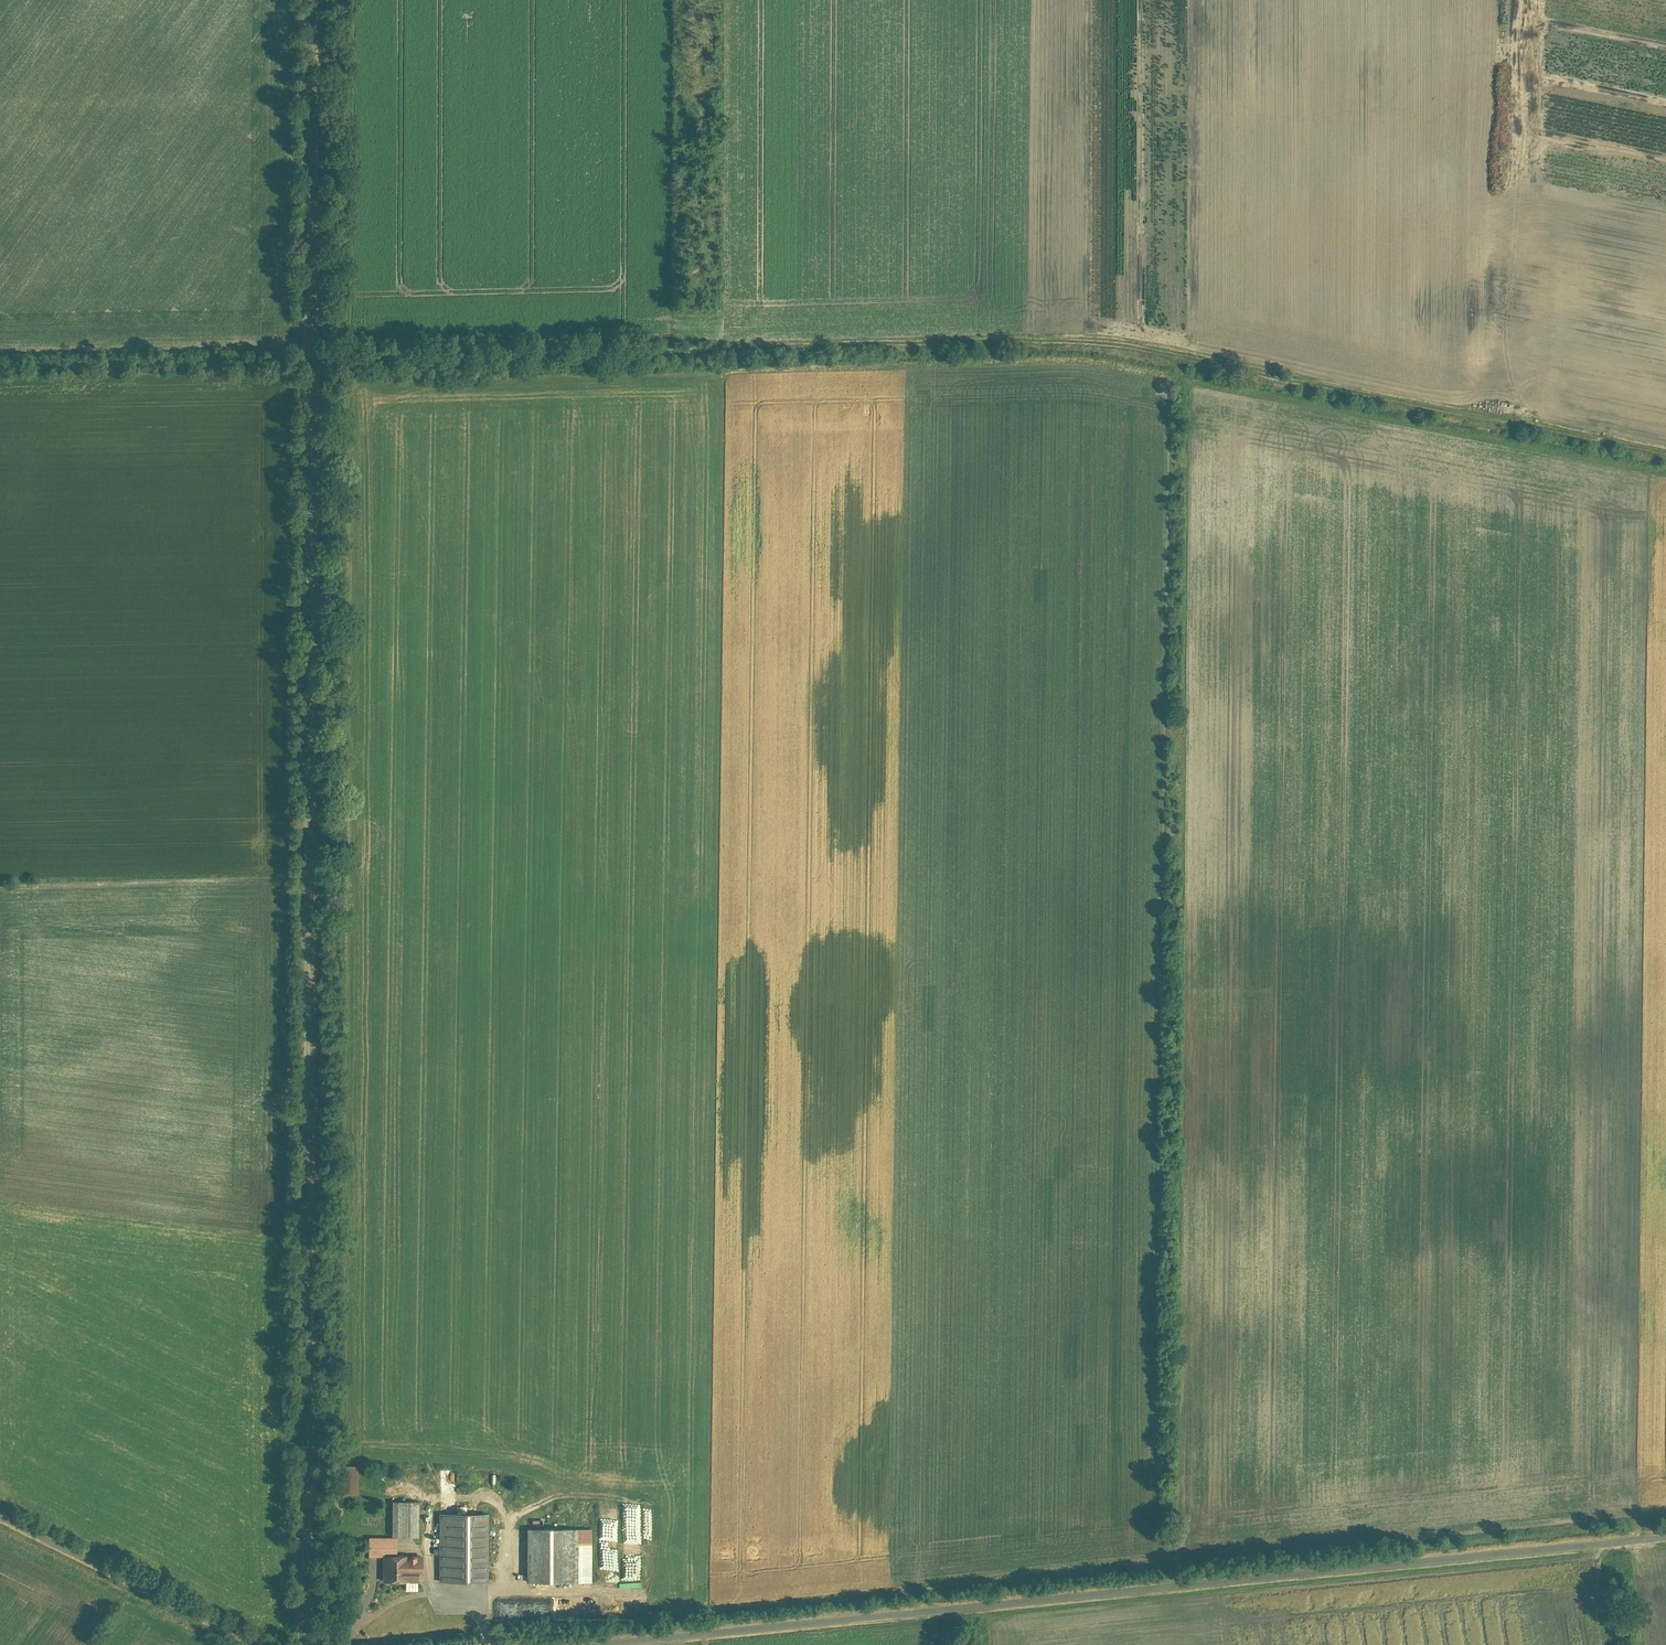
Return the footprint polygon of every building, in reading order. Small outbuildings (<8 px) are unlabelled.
[(346,1495),(360,1495),(360,1470),(346,1470),(346,1495)] [(392,1499),(391,1534),(417,1534),(418,1500),(392,1499)] [(439,1512),(439,1579),(491,1579),(491,1512),(439,1512)] [(526,1526),(526,1579),(590,1579),(590,1525),(526,1526)] [(369,1539),(370,1556),(387,1556),(387,1582),(420,1581),(420,1551),(395,1551),(395,1538),(369,1539)]
